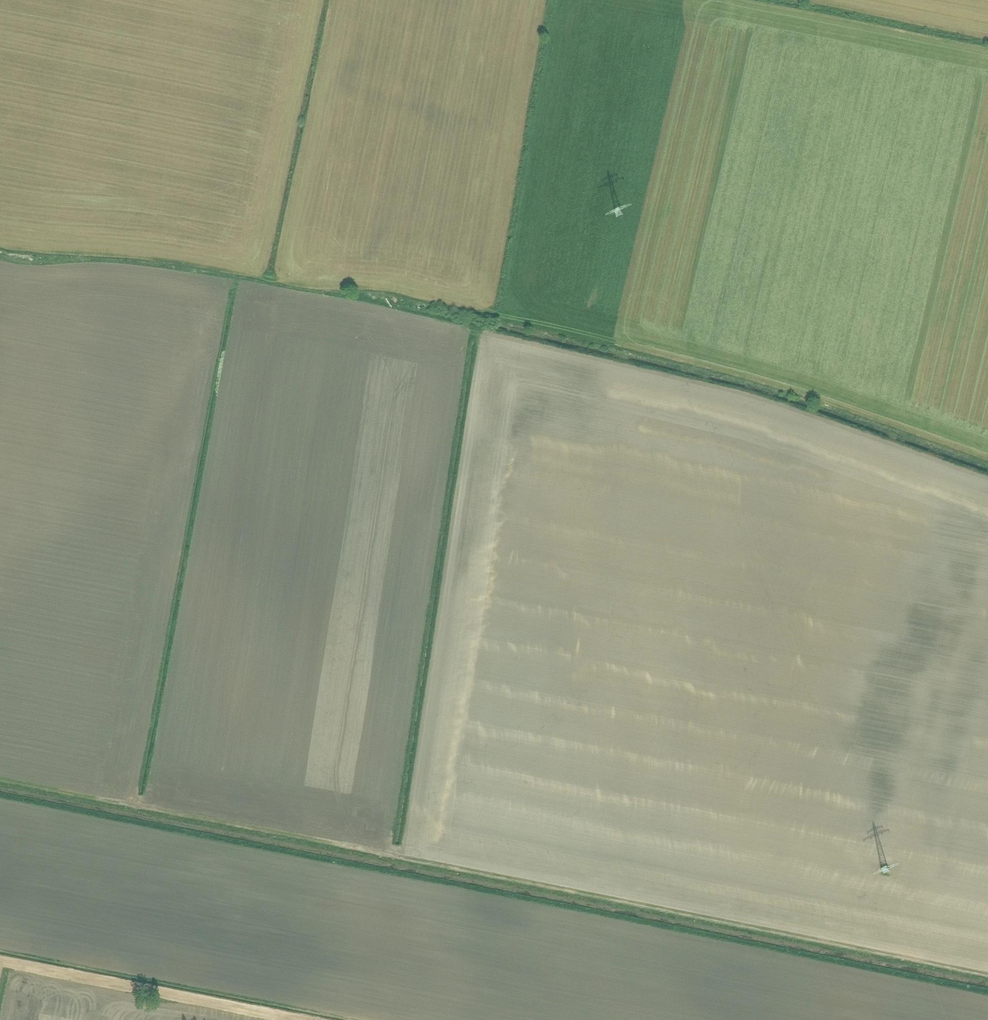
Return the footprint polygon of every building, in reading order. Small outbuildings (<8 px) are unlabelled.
[(620,203),(614,205),(617,215),(623,213),(620,203)]
